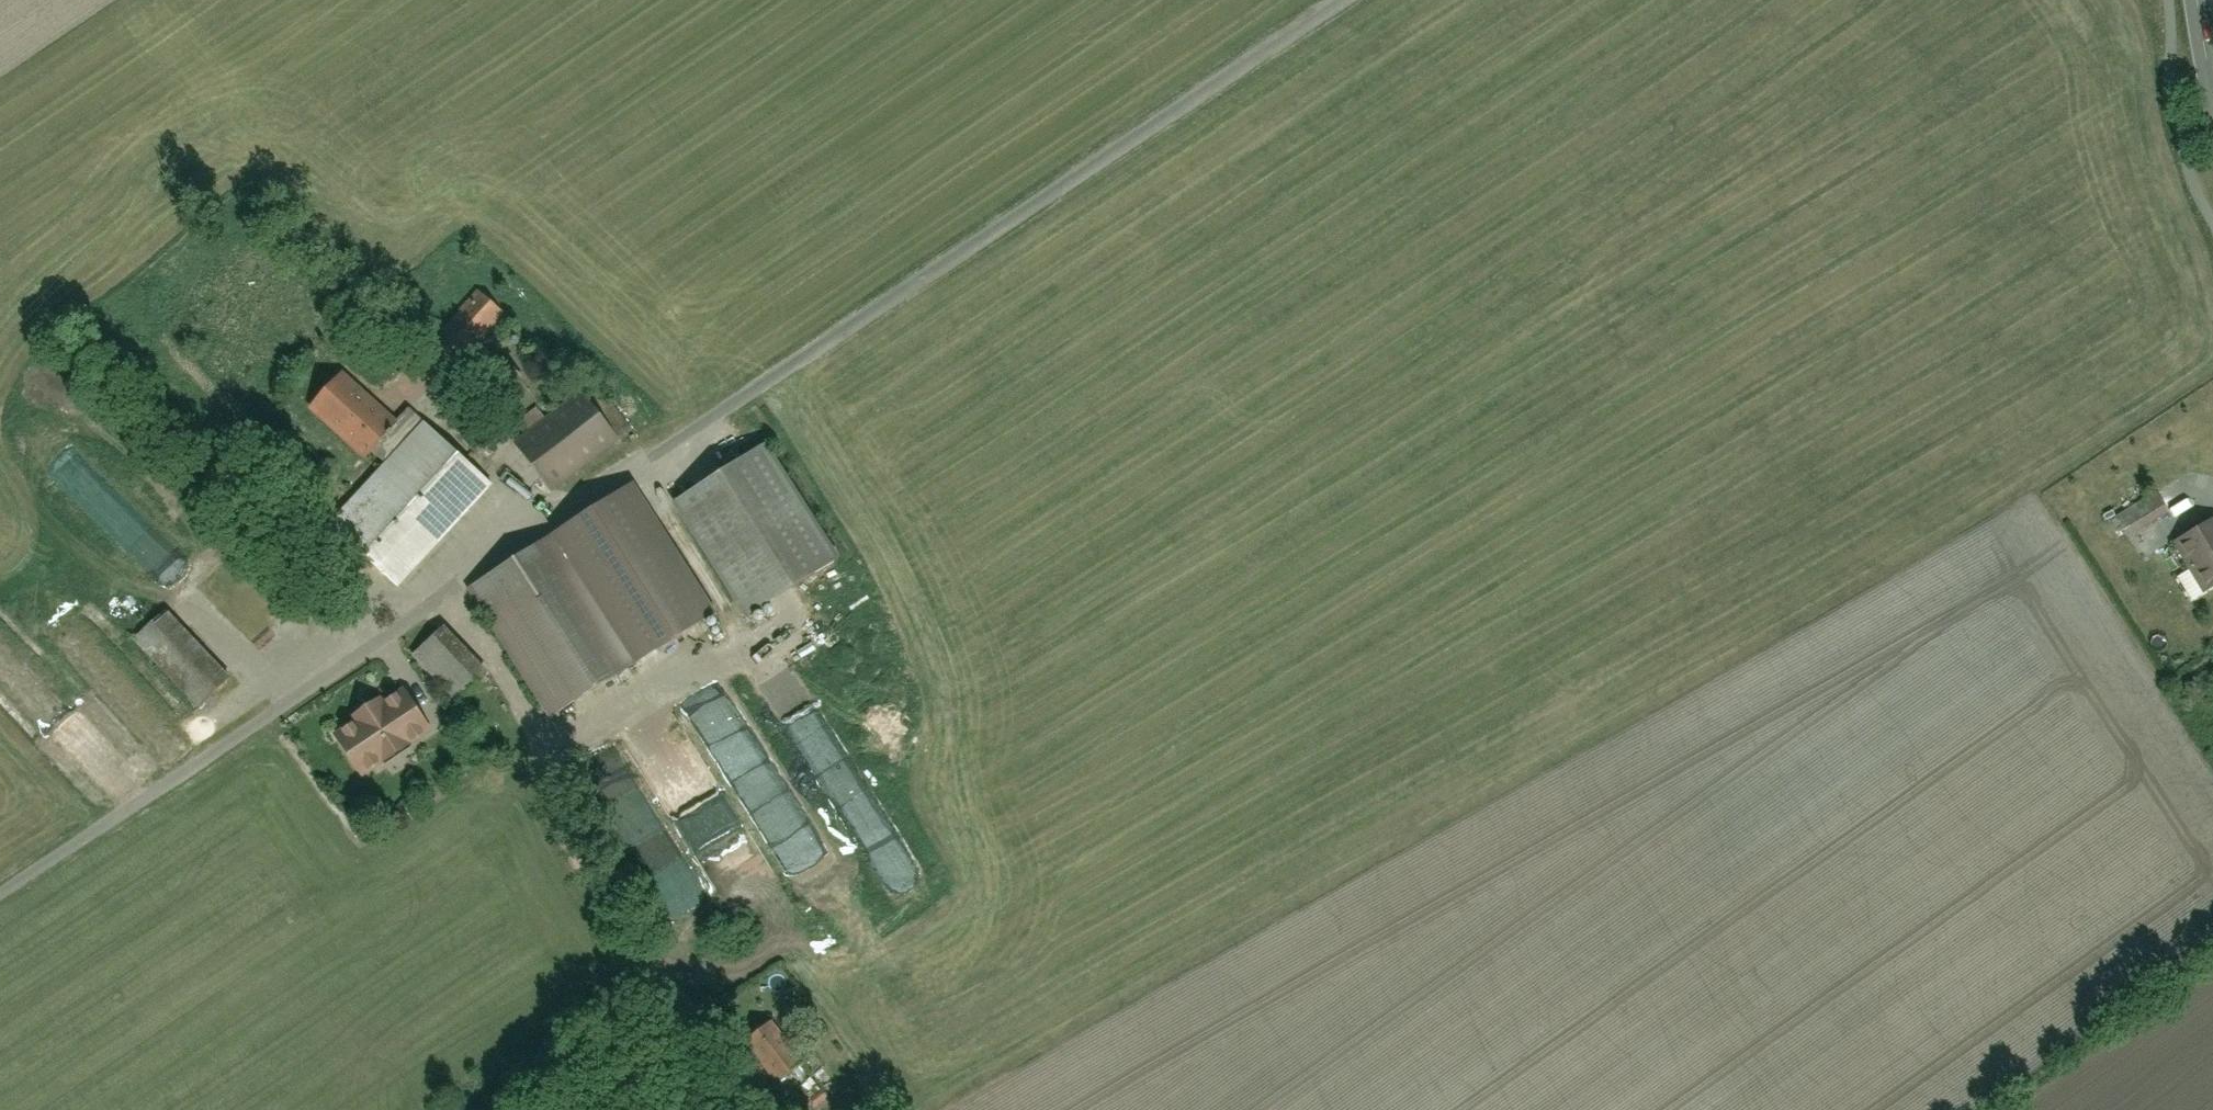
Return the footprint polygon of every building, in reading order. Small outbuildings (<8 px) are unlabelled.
[(483,277),(408,360),(451,399),(526,316),(483,277)] [(328,383),(294,421),(371,489),(339,525),(406,585),(495,484),(430,426),(406,453),(328,383)] [(587,400),(521,452),(550,489),(617,438),(587,400)] [(784,446),(684,506),(751,617),(851,557),(784,446)] [(648,485),(474,595),(549,712),(723,603),(648,485)] [(2118,515),(2131,535),(2172,511),(2159,491),(2118,515)] [(2185,546),(2212,591),(2212,529),(2185,546)] [(175,613),(139,645),(193,706),(229,674),(175,613)] [(443,631),(415,658),(458,704),(487,677),(443,631)] [(340,735),(368,779),(442,733),(414,689),(340,735)] [(775,1031),(749,1051),(778,1089),(804,1069),(775,1031)]
